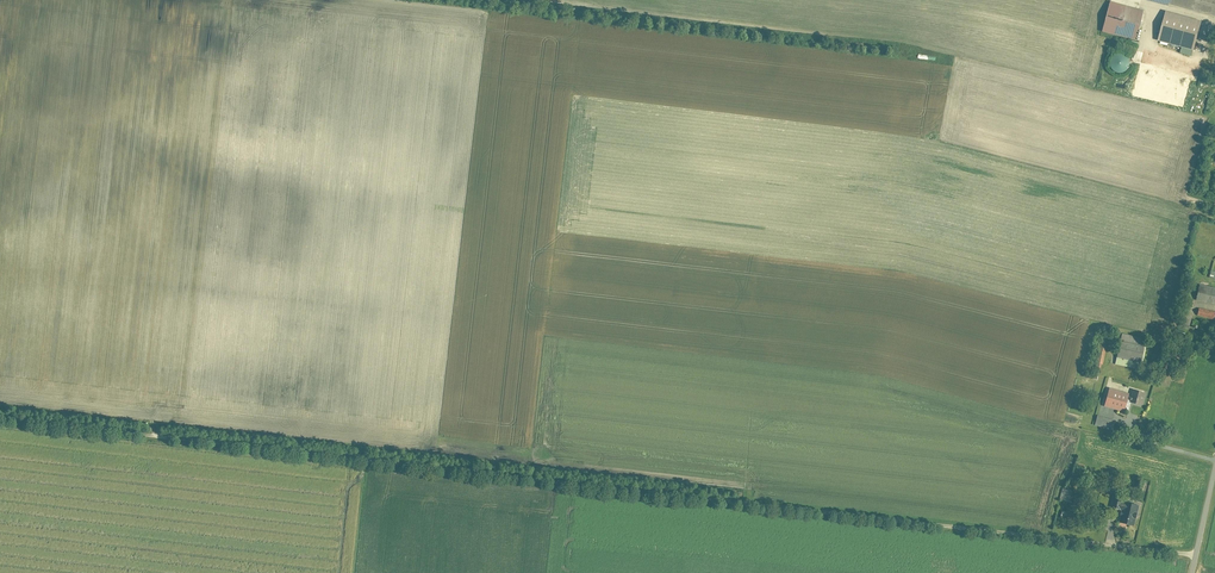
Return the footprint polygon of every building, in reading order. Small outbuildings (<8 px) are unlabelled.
[(1148,1),(1214,17),(1214,0),(1148,0),(1148,1)] [(1123,6),(1114,35),(1138,42),(1147,12),(1123,6)] [(1167,13),(1159,41),(1194,51),(1202,23),(1167,13)] [(1196,302),(1214,306),(1214,301),(1214,292),(1199,288),(1196,302)] [(1198,317),(1214,322),(1214,314),(1200,310),(1198,317)] [(1124,332),(1115,363),(1139,370),(1148,339),(1124,332)] [(1110,387),(1104,406),(1125,413),(1131,394),(1110,387)] [(1130,402),(1143,406),(1147,393),(1134,389),(1130,402)] [(1099,417),(1096,425),(1114,431),(1116,423),(1099,417)] [(1109,477),(1107,483),(1117,486),(1118,480),(1109,477)] [(1141,480),(1137,500),(1145,501),(1149,482),(1141,480)] [(1065,488),(1061,500),(1079,506),(1083,493),(1065,488)] [(1125,503),(1120,522),(1134,525),(1138,506),(1125,503)] [(1064,510),(1062,519),(1073,521),(1075,512),(1064,510)]
